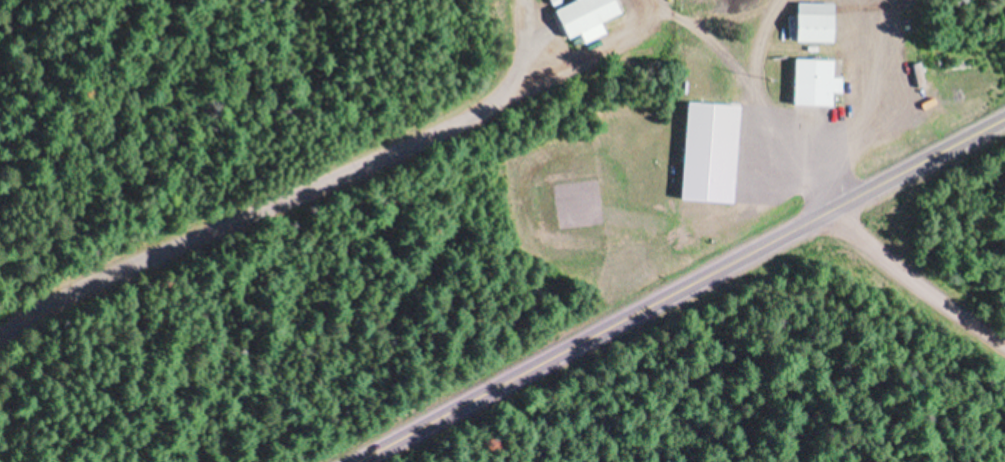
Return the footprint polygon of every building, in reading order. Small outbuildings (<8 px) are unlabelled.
[(549,9),(568,0),(617,0),(624,14),(603,25),(608,34),(583,46),(577,35),(565,41),(549,9)] [(797,41),(797,4),(835,4),(835,41),(797,41)] [(794,107),(794,59),(837,59),(837,107),(794,107)] [(731,200),(737,104),(680,100),(674,196),(731,200)]
